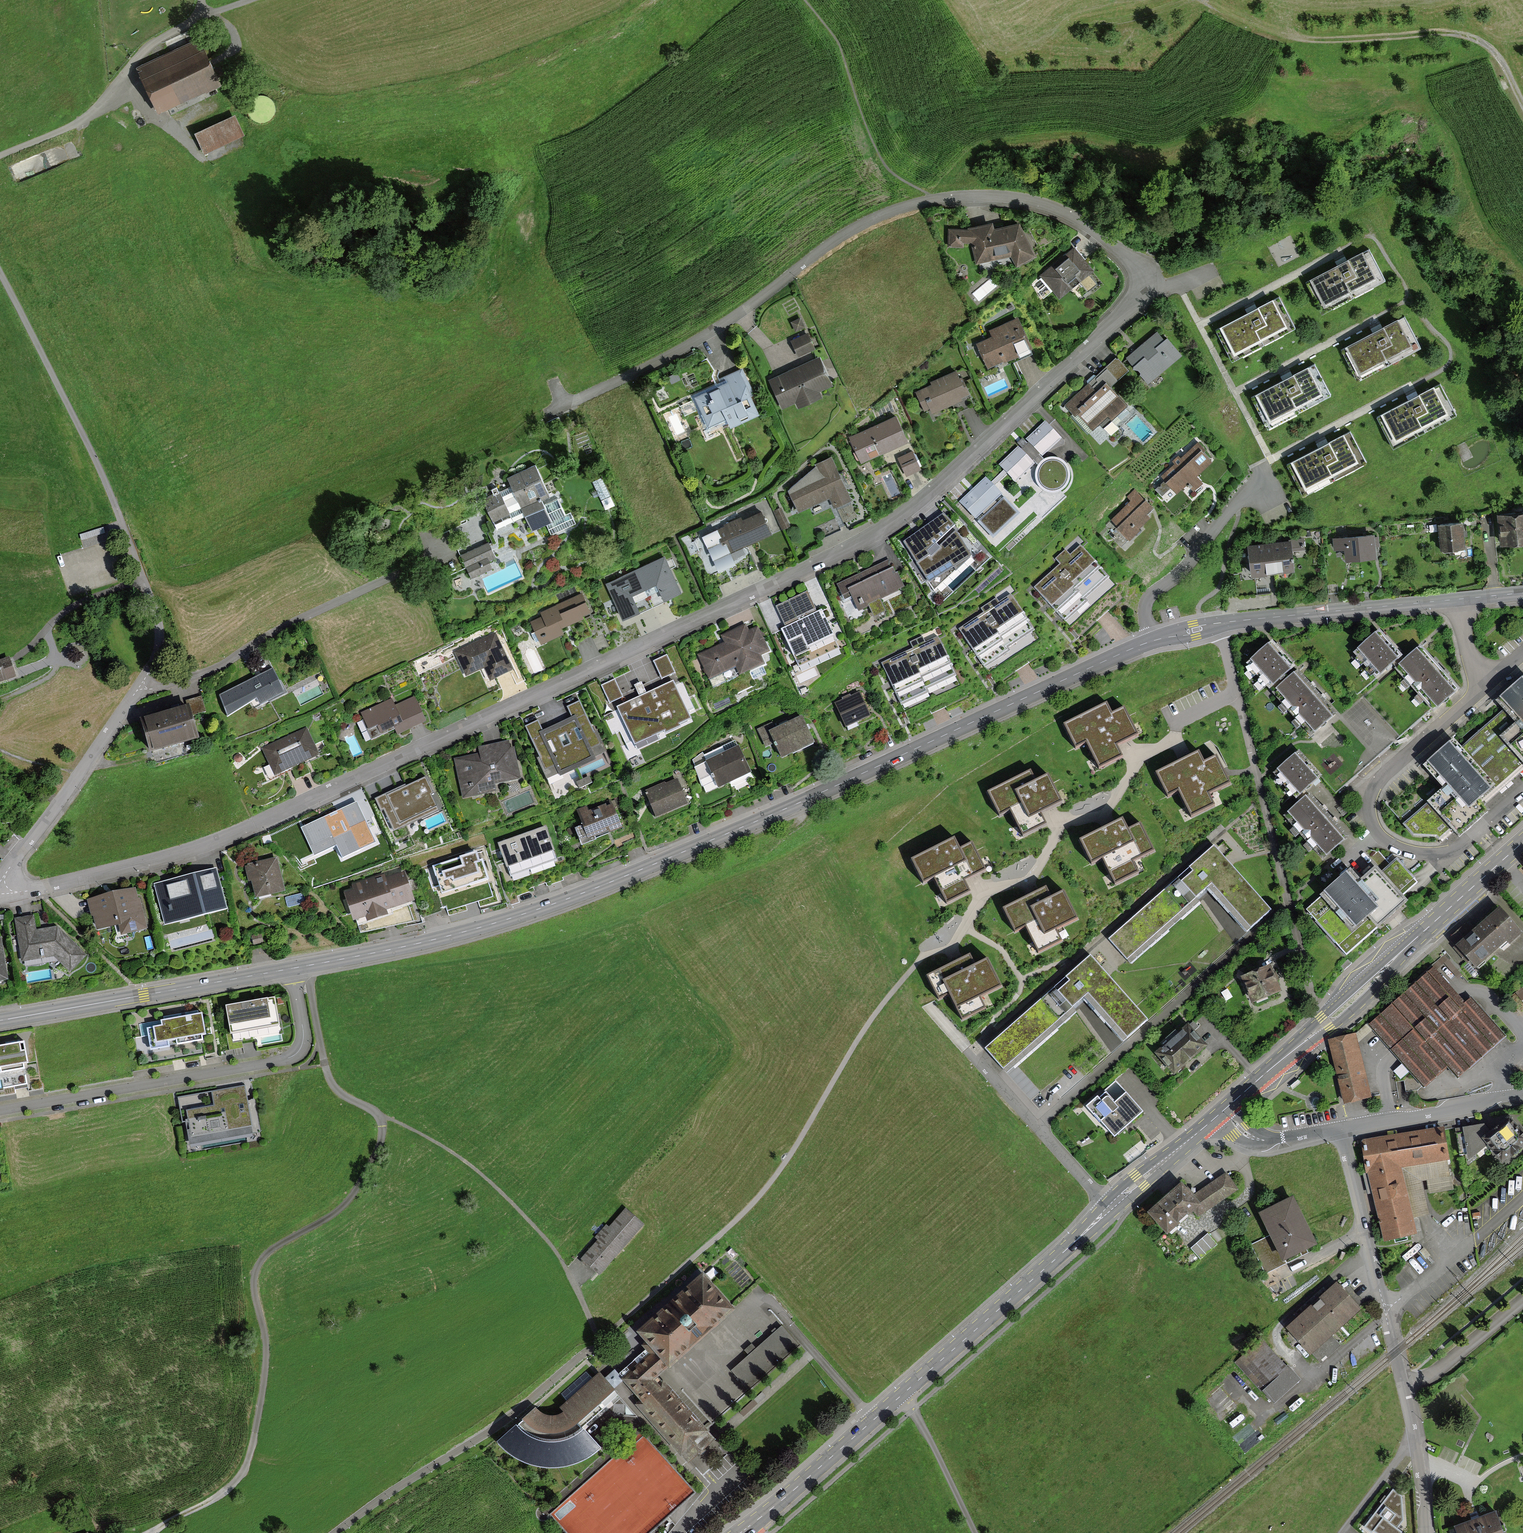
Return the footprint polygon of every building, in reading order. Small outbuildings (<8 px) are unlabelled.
[(197,41),(135,69),(155,113),(217,85),(197,41)] [(233,115),(195,133),(205,153),(243,135),(233,115)] [(951,242),(973,243),(977,262),(1013,254),(1018,266),(1038,256),(1022,223),(995,229),(994,223),(970,229),(970,230),(951,230),(951,242)] [(1094,268),(1076,246),(1041,275),(1058,297),(1081,279),(1089,289),(1097,282),(1089,273),(1094,268)] [(1390,278),(1373,246),(1309,280),(1326,311),(1390,278)] [(1300,326),(1283,294),(1220,327),(1237,359),(1300,326)] [(1425,345),(1408,314),(1343,348),(1360,380),(1425,345)] [(994,336),(978,343),(989,367),(1033,348),(1020,318),(991,330),(994,336)] [(792,338),(798,355),(817,347),(810,330),(792,338)] [(1158,331),(1128,356),(1150,382),(1183,355),(1169,338),(1165,340),(1158,331)] [(820,359),(772,380),(783,405),(795,399),(798,405),(821,395),(819,389),(831,384),(820,359)] [(1333,394),(1316,362),(1253,395),(1270,427),(1333,394)] [(724,382),(694,397),(708,427),(725,419),(729,427),(762,411),(742,370),(722,379),(724,382)] [(958,372),(916,392),(927,414),(969,394),(958,372)] [(1067,401),(1094,429),(1101,422),(1105,427),(1129,404),(1107,381),(1097,391),(1088,381),(1067,401)] [(1443,381),(1377,415),(1394,447),(1460,413),(1443,381)] [(896,417),(851,437),(861,461),(906,441),(896,417)] [(1061,440),(1046,423),(1028,440),(1043,456),(1061,440)] [(1351,428),(1285,463),(1302,495),(1368,461),(1351,428)] [(1164,475),(1178,491),(1213,459),(1198,444),(1164,475)] [(1034,465),(1018,448),(1000,465),(1016,482),(1034,465)] [(898,456),(907,475),(923,468),(914,449),(898,456)] [(850,500),(831,457),(815,464),(819,473),(788,487),(799,511),(830,497),(835,507),(850,500)] [(1060,462),(1054,461),(1044,464),(1039,470),(1038,477),(1040,484),(1045,490),(1054,492),(1063,489),(1068,482),(1069,473),(1065,465),(1060,462)] [(547,493),(534,466),(509,478),(512,485),(484,498),(494,519),(521,506),(532,530),(552,520),(540,497),(547,493)] [(1017,513),(985,479),(961,503),(993,536),(1017,513)] [(1133,498),(1113,519),(1130,536),(1150,516),(1146,512),(1153,506),(1135,490),(1130,495),(1133,498)] [(773,533),(763,511),(718,531),(728,553),(773,533)] [(1502,514),(1504,541),(1522,539),(1522,512),(1502,514)] [(944,515),(906,542),(928,579),(970,554),(956,532),(944,515)] [(1461,522),(1441,524),(1443,547),(1464,545),(1461,522)] [(1376,532),(1334,537),(1336,549),(1347,547),(1349,560),(1379,556),(1376,532)] [(1291,539),(1249,545),(1253,574),(1295,569),(1291,539)] [(488,544),(461,555),(468,571),(495,559),(488,544)] [(1060,564),(1034,588),(1069,626),(1116,584),(1081,545),(1070,555),(1065,550),(1055,559),(1060,564)] [(664,558),(636,571),(651,603),(680,590),(664,558)] [(902,590),(889,561),(839,583),(846,598),(852,596),(859,609),(902,590)] [(636,571),(608,584),(623,616),(651,603),(636,571)] [(544,617),(533,622),(542,642),(562,632),(559,626),(582,616),(581,613),(589,610),(582,594),(542,612),(544,617)] [(983,613),(959,629),(987,671),(1039,636),(1011,595),(1000,602),(997,598),(980,609),(983,613)] [(820,615),(783,632),(798,667),(836,650),(820,615)] [(709,680),(735,668),(739,677),(761,667),(757,658),(768,653),(757,629),(746,634),(743,627),(721,637),(724,644),(698,656),(709,680)] [(1403,657),(1382,632),(1356,653),(1378,679),(1403,657)] [(495,634),(456,653),(467,675),(484,667),(490,679),(511,669),(495,634)] [(913,648),(882,663),(902,707),(959,681),(938,637),(925,643),(922,636),(910,642),(913,648)] [(1296,667),(1273,643),(1248,666),(1271,690),(1296,667)] [(1461,689),(1423,647),(1398,670),(1435,712),(1461,689)] [(0,660),(0,684),(18,678),(11,657),(0,660)] [(286,691),(275,669),(221,696),(230,712),(261,697),(264,702),(286,691)] [(1335,712),(1300,672),(1274,694),(1309,734),(1335,712)] [(603,684),(610,702),(624,697),(616,679),(603,684)] [(1500,699),(1509,708),(1522,725),(1522,680),(1500,699)] [(673,682),(618,708),(635,744),(691,718),(673,682)] [(857,694),(834,705),(845,729),(868,718),(857,694)] [(392,699),(363,713),(374,736),(397,725),(400,732),(428,720),(417,696),(395,707),(392,699)] [(558,725),(575,765),(602,753),(579,703),(569,708),(573,718),(558,725)] [(1106,704),(1065,725),(1076,747),(1086,742),(1099,768),(1122,757),(1116,745),(1137,735),(1124,709),(1112,715),(1106,704)] [(193,707),(145,720),(154,754),(202,741),(193,707)] [(1462,748),(1497,790),(1522,768),(1522,725),(1509,708),(1462,748)] [(799,718),(768,732),(780,759),(811,745),(799,718)] [(575,765),(558,725),(543,731),(538,722),(527,727),(549,776),(575,765)] [(307,727),(262,748),(274,776),(320,755),(307,727)] [(479,754),(454,759),(463,799),(497,791),(495,785),(521,779),(514,747),(511,748),(509,740),(477,747),(479,754)] [(1462,748),(1454,740),(1428,762),(1449,787),(1471,812),(1483,802),(1497,790),(1462,748)] [(750,775),(738,749),(705,764),(717,790),(750,775)] [(1317,778),(1295,752),(1275,768),(1296,795),(1317,778)] [(1199,753),(1157,774),(1168,796),(1179,791),(1192,817),(1214,805),(1208,794),(1229,784),(1216,757),(1204,764),(1199,753)] [(1031,772),(989,793),(1000,815),(1011,810),(1024,836),(1046,824),(1040,813),(1061,803),(1048,776),(1036,783),(1031,772)] [(439,804),(426,776),(389,792),(402,820),(439,804)] [(675,781),(645,794),(655,818),(685,806),(675,781)] [(1492,812),(1483,802),(1471,812),(1449,787),(1404,825),(1414,837),(1439,837),(1441,839),(1454,829),(1462,838),(1492,812)] [(1346,839),(1308,795),(1283,815),(1321,860),(1346,839)] [(609,834),(622,829),(613,803),(589,811),(587,806),(577,810),(583,826),(575,829),(581,846),(596,841),(595,838),(608,833),(609,834)] [(365,829),(355,807),(314,825),(324,847),(333,843),(338,855),(353,848),(348,836),(365,829)] [(1123,821),(1081,842),(1092,864),(1103,859),(1116,885),(1138,873),(1132,862),(1153,852),(1140,825),(1128,832),(1123,821)] [(557,861),(545,827),(498,843),(510,877),(557,861)] [(954,839),(913,860),(924,883),(934,878),(947,903),(970,892),(964,881),(985,870),(972,844),(960,850),(954,839)] [(478,847),(444,859),(453,886),(488,874),(478,847)] [(1211,847),(1108,939),(1124,957),(1208,882),(1249,928),(1269,911),(1211,847)] [(286,891),(278,858),(251,865),(259,897),(286,891)] [(1315,920),(1346,955),(1406,903),(1398,894),(1415,880),(1397,859),(1381,873),(1376,867),(1359,881),(1350,871),(1320,897),(1329,907),(1315,920)] [(217,868),(154,884),(165,926),(228,910),(217,868)] [(356,890),(346,893),(355,918),(368,914),(370,919),(388,912),(386,908),(414,898),(405,873),(386,880),(385,875),(355,886),(356,890)] [(1046,888),(1004,909),(1015,932),(1026,927),(1039,952),(1061,941),(1055,930),(1076,919),(1063,893),(1051,899),(1046,888)] [(136,889),(89,900),(95,928),(119,922),(122,933),(145,928),(136,889)] [(1449,937),(1474,968),(1505,942),(1507,945),(1522,933),(1522,931),(1504,908),(1488,921),(1486,919),(1473,929),(1467,922),(1449,937)] [(85,955),(57,928),(36,931),(34,917),(16,919),(23,960),(56,955),(71,970),(85,955)] [(969,957),(928,978),(939,1001),(949,995),(962,1021),(985,1010),(979,999),(1000,988),(987,962),(975,968),(969,957)] [(1087,958),(984,1050),(1000,1068),(1084,993),(1125,1039),(1145,1021),(1087,958)] [(1270,965),(1241,977),(1251,1002),(1280,991),(1270,965)] [(1368,1023),(1422,1087),(1446,1066),(1456,1078),(1504,1037),(1470,997),(1463,1002),(1433,967),(1368,1023)] [(274,998),(226,1007),(233,1042),(257,1037),(258,1043),(281,1039),(274,998)] [(207,1035),(203,1014),(163,1022),(164,1026),(149,1028),(152,1045),(207,1035)] [(1188,1028),(1153,1056),(1170,1077),(1205,1049),(1188,1028)] [(1371,1100),(1356,1034),(1329,1041),(1344,1106),(1371,1100)] [(0,1047),(0,1089),(27,1084),(23,1064),(27,1063),(23,1043),(0,1047)] [(1144,1113),(1115,1081),(1086,1107),(1114,1139),(1144,1113)] [(245,1086),(179,1098),(187,1144),(254,1132),(245,1086)] [(1522,1151),(1522,1130),(1509,1114),(1490,1131),(1480,1139),(1487,1148),(1504,1167),(1522,1151)] [(1480,1139),(1490,1131),(1482,1123),(1454,1129),(1458,1155),(1467,1165),(1487,1148),(1480,1139)] [(1440,1127),(1361,1142),(1381,1241),(1415,1234),(1413,1217),(1402,1170),(1447,1160),(1440,1127)] [(1451,1176),(1447,1160),(1402,1170),(1413,1217),(1429,1214),(1425,1196),(1422,1182),(1451,1176)] [(1454,1189),(1451,1176),(1422,1182),(1425,1196),(1454,1189)] [(1164,1235),(1192,1210),(1197,1218),(1234,1194),(1224,1178),(1190,1200),(1176,1184),(1144,1213),(1164,1235)] [(1312,1247),(1291,1199),(1257,1214),(1279,1262),(1312,1247)] [(645,1225),(627,1209),(582,1259),(600,1276),(645,1225)] [(1191,1248),(1200,1259),(1219,1243),(1210,1232),(1191,1248)] [(1265,1275),(1282,1267),(1279,1262),(1267,1239),(1251,1247),(1265,1275)] [(623,1377),(691,1456),(698,1449),(714,1435),(662,1375),(741,1307),(707,1267),(636,1327),(655,1349),(629,1371),(623,1377)] [(1360,1310),(1337,1285),(1287,1330),(1309,1355),(1360,1310)] [(784,1324),(736,1369),(752,1387),(800,1342),(784,1324)] [(1273,1402),(1295,1382),(1260,1344),(1239,1364),(1273,1402)] [(535,1407),(500,1444),(508,1452),(519,1460),(543,1466),(564,1467),(582,1462),(601,1447),(584,1428),(620,1396),(600,1372),(560,1405),(564,1411),(560,1415),(553,1415),(545,1414),(540,1411),(535,1407)] [(694,1494),(642,1435),(550,1516),(565,1532),(650,1532),(694,1494)] [(1364,1524),(1375,1532),(1404,1532),(1405,1532),(1401,1491),(1393,1486),(1364,1524)] [(1495,1515),(1457,1529),(1459,1532),(1502,1532),(1495,1515)]
